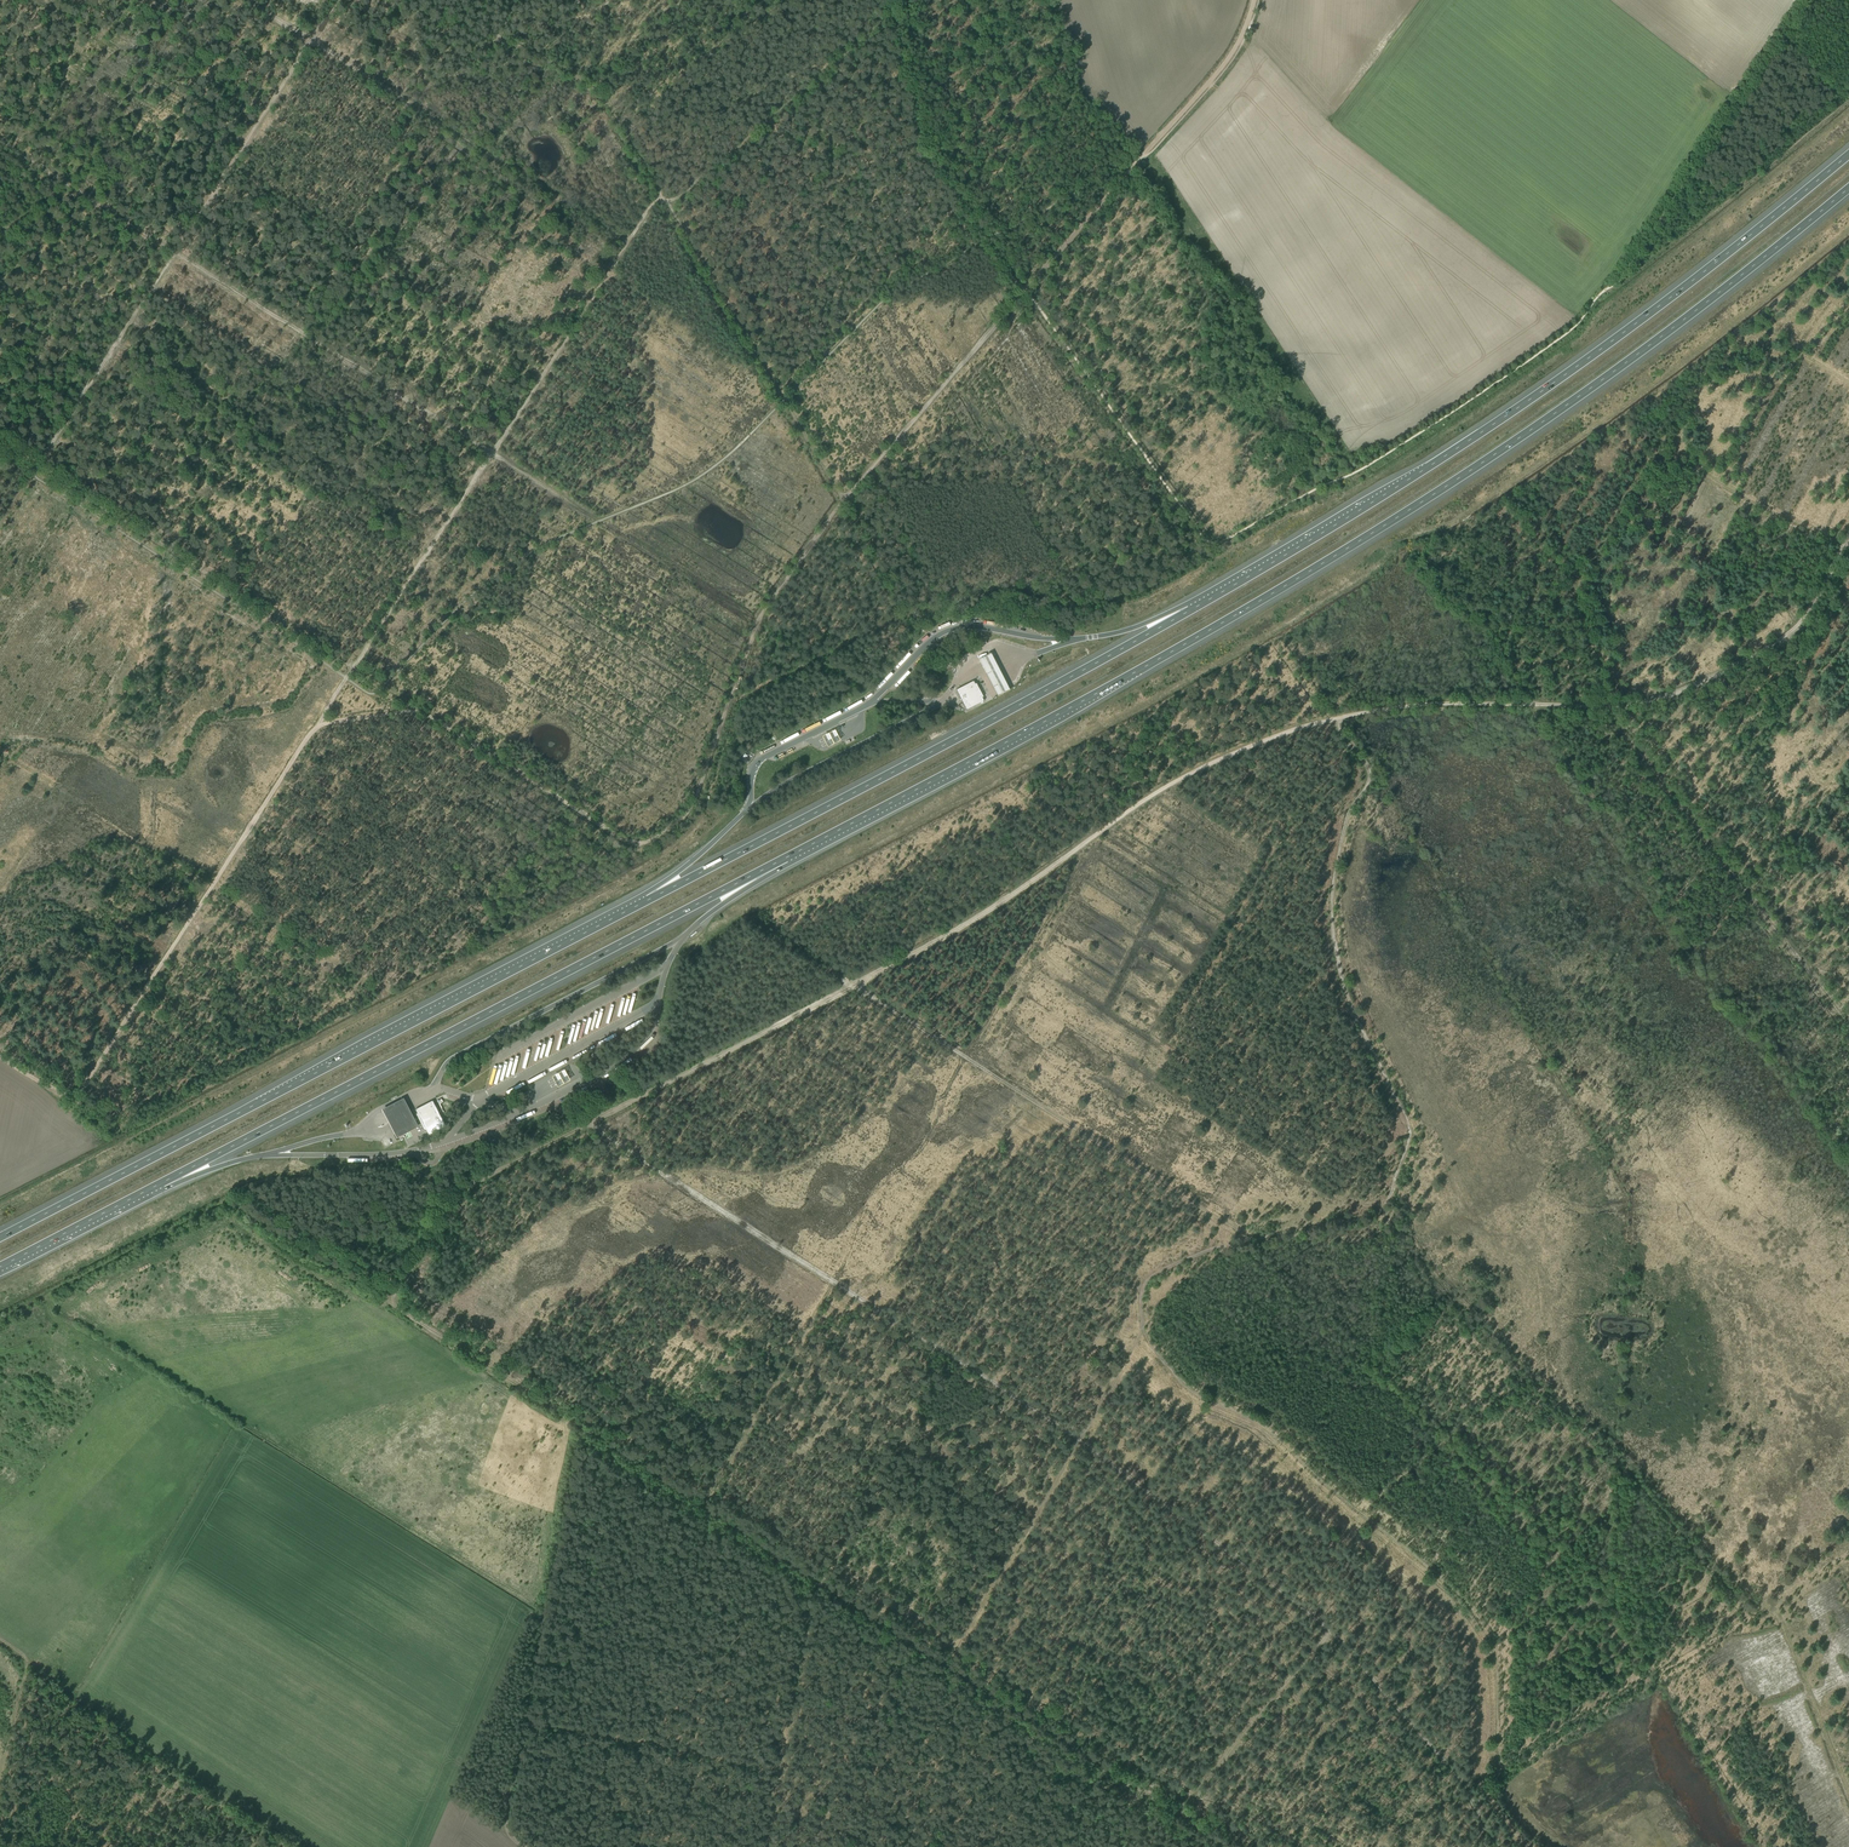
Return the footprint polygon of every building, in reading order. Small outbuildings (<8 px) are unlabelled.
[(994,657),(991,652),(979,658),(982,664),(991,681),(998,695),(1010,689),(1003,675),(994,657)] [(897,688),(909,676),(906,673),(894,686),(897,688)] [(973,680),(956,689),(966,709),(983,700),(974,682),(973,680)] [(858,706),(869,698),(868,695),(856,703),(858,706)] [(809,731),(828,721),(826,718),(820,721),(818,719),(806,725),(809,731)] [(822,735),(827,745),(840,739),(835,728),(822,735)] [(764,753),(779,747),(777,744),(762,750),(764,753)] [(634,991),(628,1010),(633,1011),(638,993),(634,991)] [(645,1048),(657,1036),(654,1034),(643,1046),(645,1048)] [(551,1076),(556,1086),(569,1080),(563,1069),(551,1076)] [(395,1139),(416,1128),(411,1117),(404,1103),(402,1099),(380,1110),(383,1115),(389,1128),(395,1139)] [(429,1134),(446,1125),(433,1100),(416,1109),(429,1134)]
